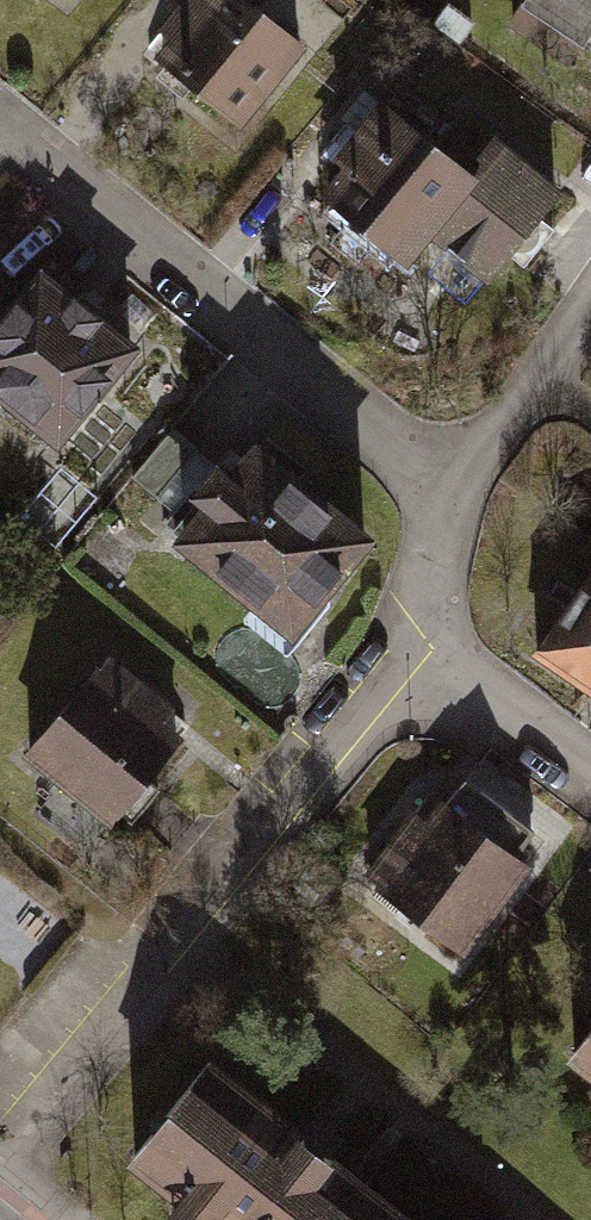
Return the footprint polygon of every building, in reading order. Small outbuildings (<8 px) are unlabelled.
[(70,0),(46,0),(62,12),(70,0)] [(240,0),(177,0),(135,53),(237,134),(303,51),(240,0)] [(477,155),(390,88),(320,177),(421,255),(438,232),(490,166),(477,155)] [(564,182),(498,129),(477,155),(490,166),(438,232),(453,244),(490,274),(564,182)] [(34,256),(0,301),(0,401),(63,449),(145,340),(34,256)] [(381,527),(243,426),(163,535),(301,636),(381,527)] [(507,650),(576,698),(590,676),(590,552),(580,545),(507,650)] [(98,651),(16,753),(108,827),(191,725),(98,651)] [(360,871),(473,951),(536,862),(430,784),(360,871)] [(590,1101),(590,1035),(558,1075),(590,1101)] [(109,1164),(179,1219),(375,1219),(380,1213),(194,1061),(109,1164)]
